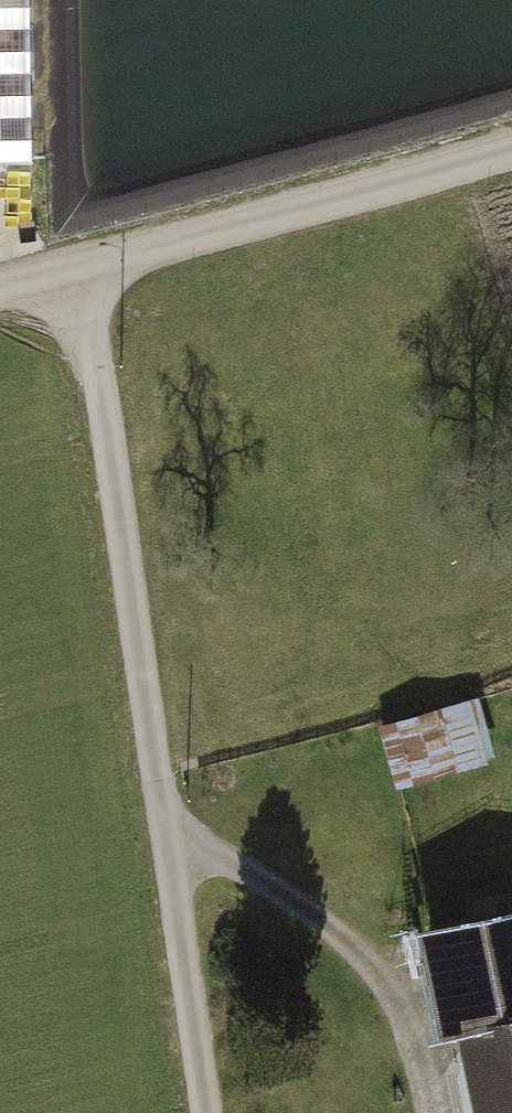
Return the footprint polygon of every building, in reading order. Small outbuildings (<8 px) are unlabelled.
[(33,173),(30,0),(0,0),(0,173),(33,173)] [(381,730),(392,782),(481,763),(470,711),(381,730)] [(421,938),(444,1054),(461,1051),(473,1112),(511,1112),(511,919),(421,938)]
